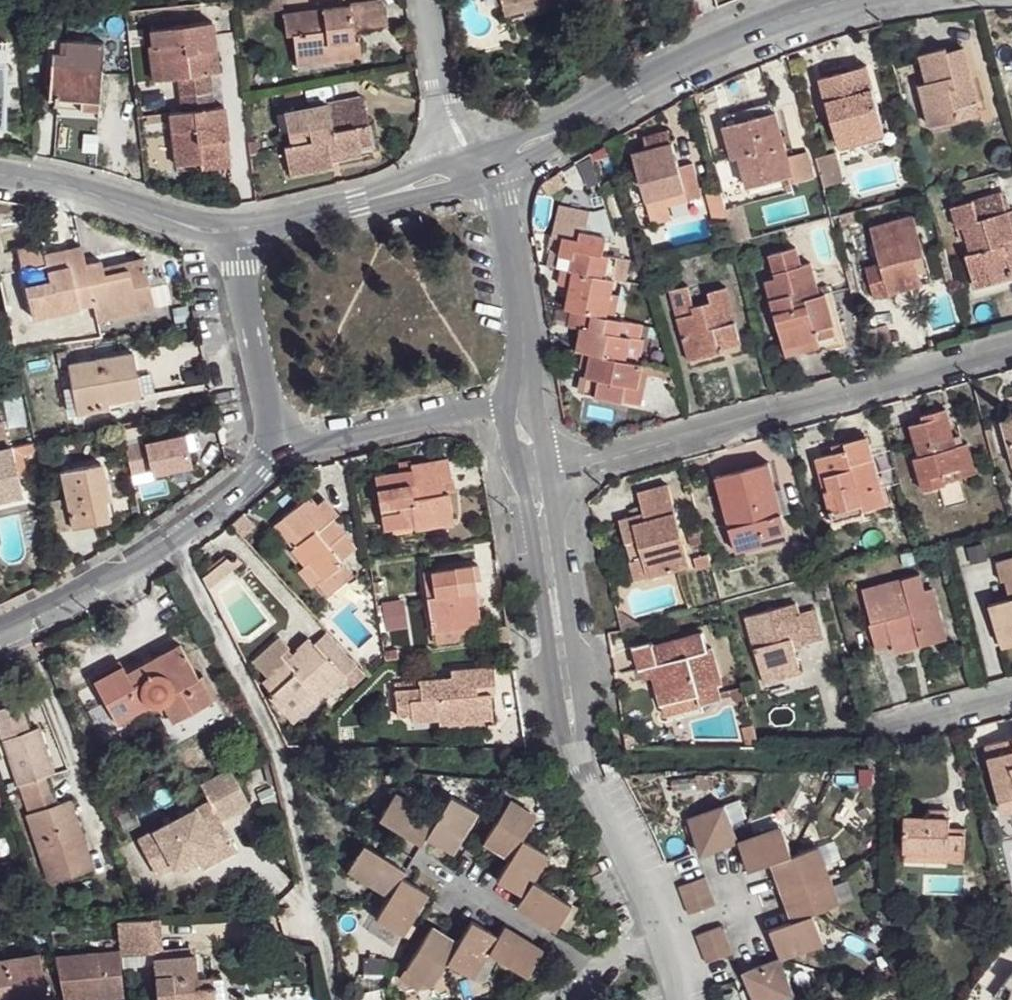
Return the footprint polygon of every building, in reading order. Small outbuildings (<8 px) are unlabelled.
[(506,9),(544,0),(503,0),(506,9)] [(550,9),(548,0),(544,0),(506,9),(508,19),(550,9)] [(624,8),(627,0),(594,0),(624,8)] [(361,12),(360,6),(285,15),(288,37),(295,37),(297,57),(331,53),(333,62),(362,58),(361,41),(354,42),(353,32),(387,27),(386,9),(361,12)] [(217,43),(214,18),(153,22),(155,39),(159,38),(164,73),(177,72),(181,105),(169,107),(173,161),(200,157),(200,153),(229,149),(224,102),(212,104),(208,68),(206,44),(217,43)] [(104,109),(109,39),(71,37),(70,48),(55,48),(53,96),(59,95),(85,98),(84,107),(104,109)] [(164,73),(159,38),(155,39),(151,39),(155,75),(164,73)] [(208,68),(220,66),(217,43),(206,44),(208,68)] [(919,82),(929,126),(960,119),(956,108),(976,100),(963,47),(944,53),(942,45),(918,52),(926,80),(919,82)] [(333,62),(331,53),(297,57),(298,66),(333,62)] [(823,78),(839,144),(887,134),(871,65),(823,78)] [(84,107),(85,98),(59,95),(58,105),(84,107)] [(724,117),(732,156),(739,154),(733,124),(779,112),(775,100),(724,117)] [(369,127),(365,101),(287,114),(292,147),(284,149),(289,176),(332,168),(331,156),(360,149),(357,130),(369,127)] [(739,154),(747,186),(792,175),(789,155),(779,112),(733,124),(739,154)] [(374,155),(369,127),(357,130),(360,149),(360,157),(374,155)] [(674,142),(671,129),(647,136),(650,148),(674,142)] [(682,164),(674,142),(650,148),(635,152),(648,199),(686,189),(691,199),(705,196),(695,162),(682,164)] [(792,175),(795,183),(821,175),(818,162),(814,147),(789,155),(792,175)] [(231,161),(229,149),(200,153),(200,157),(200,164),(231,161)] [(821,175),(825,188),(846,183),(837,157),(818,162),(821,175)] [(691,199),(686,189),(648,199),(651,210),(669,204),(691,199)] [(969,288),(1011,276),(1011,213),(1011,212),(1005,214),(999,195),(950,209),(955,230),(964,227),(971,251),(961,254),(969,288)] [(674,220),(669,204),(651,210),(655,225),(674,220)] [(585,230),(587,221),(558,216),(554,232),(566,235),(561,263),(566,265),(565,281),(574,284),(571,305),(576,306),(573,321),(586,325),(582,349),(588,350),(585,366),(593,369),(588,395),(627,403),(630,386),(639,387),(643,374),(645,366),(635,364),(628,362),(632,337),(622,334),(625,323),(617,321),(621,298),(613,296),(617,283),(611,281),(606,280),(611,255),(607,253),(611,236),(585,230)] [(868,267),(876,297),(918,286),(910,260),(923,255),(912,219),(871,228),(878,265),(868,267)] [(762,280),(784,356),(845,344),(829,291),(817,295),(808,258),(798,261),(794,246),(769,253),(776,274),(762,280)] [(46,255),(44,248),(20,253),(23,270),(47,265),(46,255)] [(88,265),(83,249),(46,255),(47,265),(23,270),(33,318),(95,304),(88,265)] [(616,256),(611,255),(606,280),(611,281),(616,256)] [(910,260),(918,286),(930,283),(923,255),(910,260)] [(156,309),(145,258),(105,268),(103,262),(88,265),(95,304),(100,322),(156,309)] [(739,338),(725,289),(707,294),(710,304),(693,308),(687,287),(669,293),(688,365),(718,356),(715,345),(739,338)] [(629,300),(621,298),(617,321),(625,323),(629,300)] [(636,325),(625,323),(622,334),(632,337),(636,325)] [(640,340),(632,337),(628,362),(635,364),(640,340)] [(741,345),(739,338),(715,345),(718,356),(727,355),(726,349),(741,345)] [(140,397),(131,355),(68,366),(76,415),(102,411),(101,404),(140,397)] [(651,375),(643,374),(639,387),(630,386),(627,403),(643,407),(651,375)] [(913,452),(924,489),(950,478),(950,474),(970,469),(963,438),(953,442),(946,405),(921,413),(924,419),(908,423),(918,450),(913,452)] [(7,429),(0,430),(0,452),(12,449),(7,429)] [(815,453),(830,504),(858,496),(860,503),(884,497),(870,430),(842,437),(845,446),(828,450),(815,453)] [(123,446),(130,480),(193,469),(187,434),(123,446)] [(842,437),(826,440),(828,450),(845,446),(842,437)] [(37,453),(34,443),(12,449),(19,479),(31,477),(26,455),(37,453)] [(12,449),(0,452),(0,499),(23,494),(19,479),(12,449)] [(453,481),(450,462),(413,467),(413,471),(376,478),(383,520),(412,515),(414,526),(416,533),(454,525),(450,496),(447,496),(445,485),(453,481)] [(110,499),(102,463),(61,473),(75,529),(110,520),(106,500),(110,499)] [(786,532),(769,464),(716,480),(734,554),(766,546),(763,537),(786,532)] [(456,494),(453,481),(445,485),(447,496),(450,496),(456,494)] [(689,566),(669,486),(638,493),(642,514),(621,520),(628,545),(640,542),(650,576),(689,566)] [(858,496),(830,504),(834,522),(861,511),(860,503),(858,496)] [(340,515),(327,497),(318,505),(312,498),(285,521),(303,544),(294,551),(308,566),(314,563),(325,581),(320,586),(329,598),(354,578),(330,547),(344,534),(334,520),(340,515)] [(414,526),(412,515),(383,520),(385,531),(414,526)] [(788,540),(786,532),(763,537),(766,546),(788,540)] [(650,576),(640,542),(628,545),(636,580),(650,576)] [(325,581),(314,563),(308,566),(301,572),(315,590),(320,586),(325,581)] [(481,577),(478,563),(425,573),(437,631),(485,622),(476,578),(481,577)] [(858,614),(868,644),(895,639),(894,629),(913,624),(916,644),(940,635),(928,580),(917,586),(914,567),(856,583),(863,612),(858,614)] [(987,600),(998,640),(1011,638),(1011,594),(987,600)] [(795,606),(791,595),(743,610),(760,669),(795,660),(791,641),(821,633),(812,601),(795,606)] [(380,602),(383,630),(407,627),(403,599),(380,602)] [(710,650),(703,631),(654,646),(653,640),(634,644),(642,668),(653,666),(656,677),(664,706),(697,695),(701,705),(721,699),(719,689),(721,683),(712,649),(710,650)] [(287,645),(277,634),(250,659),(265,677),(276,667),(286,679),(294,672),(284,659),(279,653),(287,645)] [(315,643),(310,637),(297,648),(304,654),(315,643)] [(338,671),(315,643),(304,654),(297,648),(292,653),(289,656),(298,668),(294,672),(286,679),(276,667),(265,677),(261,681),(269,690),(266,694),(284,714),(311,692),(317,699),(329,688),(325,684),(338,671)] [(197,680),(180,645),(127,674),(123,667),(93,683),(115,724),(148,707),(155,708),(165,705),(173,725),(198,711),(186,686),(197,680)] [(292,653),(287,645),(279,653),(284,659),(289,656),(292,653)] [(400,658),(400,648),(383,651),(385,660),(400,658)] [(298,668),(289,656),(284,659),(294,672),(298,668)] [(798,668),(795,660),(760,669),(763,677),(798,668)] [(499,684),(496,663),(450,667),(452,675),(420,679),(422,686),(395,689),(397,712),(411,713),(412,720),(438,718),(440,728),(496,722),(493,693),(481,693),(481,686),(499,684)] [(653,666),(642,668),(645,679),(656,677),(653,666)] [(344,676),(338,671),(325,684),(329,688),(344,676)] [(210,704),(197,680),(186,686),(198,711),(210,704)] [(317,699),(311,692),(284,714),(291,721),(317,699)] [(701,705),(697,695),(664,706),(666,715),(701,705)] [(0,712),(0,732),(19,789),(45,779),(54,776),(38,730),(29,733),(19,705),(0,712)] [(997,812),(1011,809),(1011,737),(978,747),(997,812)] [(228,771),(199,787),(208,805),(136,840),(153,877),(175,867),(179,875),(196,867),(198,873),(234,856),(218,825),(249,807),(228,771)] [(92,871),(68,803),(55,808),(45,779),(19,789),(52,886),(92,871)] [(397,932),(385,955),(410,967),(432,927),(408,912),(423,885),(397,872),(412,845),(439,855),(450,836),(476,847),(501,802),(476,790),(465,809),(439,799),(427,818),(380,793),(369,816),(387,826),(371,853),(353,846),(341,870),(383,895),(371,917),(397,932)] [(933,806),(933,820),(951,818),(951,802),(933,806)] [(905,820),(909,850),(949,850),(952,859),(971,858),(966,824),(951,825),(951,818),(933,820),(905,820)] [(715,851),(695,820),(662,839),(682,875),(715,851)] [(755,829),(715,851),(728,875),(749,862),(767,852),(755,829)] [(509,905),(546,924),(563,896),(527,876),(540,851),(514,838),(488,884),(514,897),(509,905)] [(767,852),(749,862),(776,914),(757,929),(768,950),(769,950),(812,928),(801,909),(826,894),(798,843),(795,839),(767,852)] [(949,850),(909,850),(911,863),(952,859),(949,850)] [(685,906),(663,919),(670,931),(692,918),(685,906)] [(468,914),(446,958),(469,970),(482,950),(525,970),(539,944),(499,922),(495,928),(468,914)] [(151,954),(148,920),(114,923),(116,953),(117,958),(151,954)] [(699,934),(678,946),(686,958),(706,946),(699,934)] [(706,946),(686,958),(694,971),(715,959),(706,946)] [(39,949),(0,957),(0,994),(3,993),(5,996),(46,987),(39,949)] [(736,970),(755,999),(764,999),(790,983),(769,950),(768,950),(736,970)] [(52,958),(61,999),(80,999),(120,997),(117,958),(116,953),(52,958)] [(192,958),(150,961),(154,999),(210,999),(208,979),(193,980),(192,958)] [(1007,967),(995,999),(1011,999),(1011,969),(1007,967)] [(217,979),(208,979),(210,999),(219,999),(217,979)]
